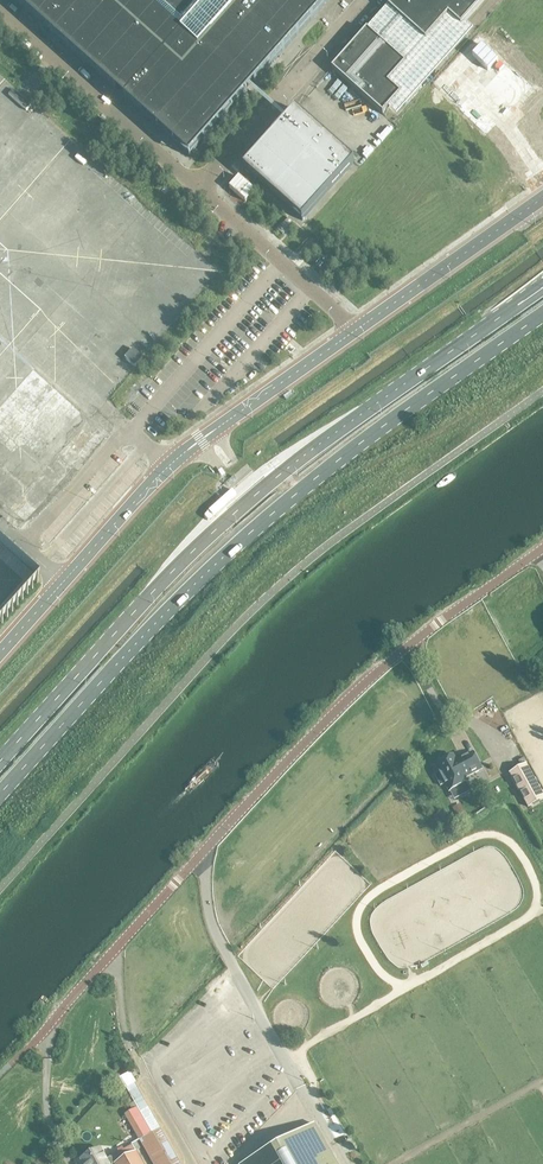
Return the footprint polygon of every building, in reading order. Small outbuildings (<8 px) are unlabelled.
[(116,91),(124,98),(189,157),(329,0),(14,0),(116,91)] [(387,7),(367,29),(332,69),(383,114),(388,108),(390,110),(397,116),(397,115),(470,33),(473,30),(466,23),(465,22),(485,0),(393,0),(387,7)] [(296,109),(244,168),(302,221),(355,162),(296,109)] [(323,253),(313,263),(323,271),(332,261),(323,253)] [(453,755),(434,765),(439,773),(435,775),(441,786),(444,784),(449,793),(468,783),(466,779),(482,770),(473,752),(461,759),(462,760),(457,763),(453,755)] [(510,774),(528,807),(542,799),(542,795),(526,765),(510,774)] [(461,804),(453,808),(458,817),(466,812),(461,804)] [(131,1080),(134,1078),(130,1072),(120,1078),(125,1089),(126,1088),(134,1102),(129,1105),(132,1110),(137,1108),(151,1133),(139,1140),(153,1163),(178,1163),(131,1080)] [(244,1163),(337,1163),(314,1124),(244,1163)] [(132,1146),(124,1151),(123,1148),(118,1151),(120,1154),(111,1158),(112,1160),(108,1162),(109,1163),(142,1163),(132,1146)] [(108,1162),(101,1149),(81,1161),(82,1163),(109,1163),(108,1162)]
